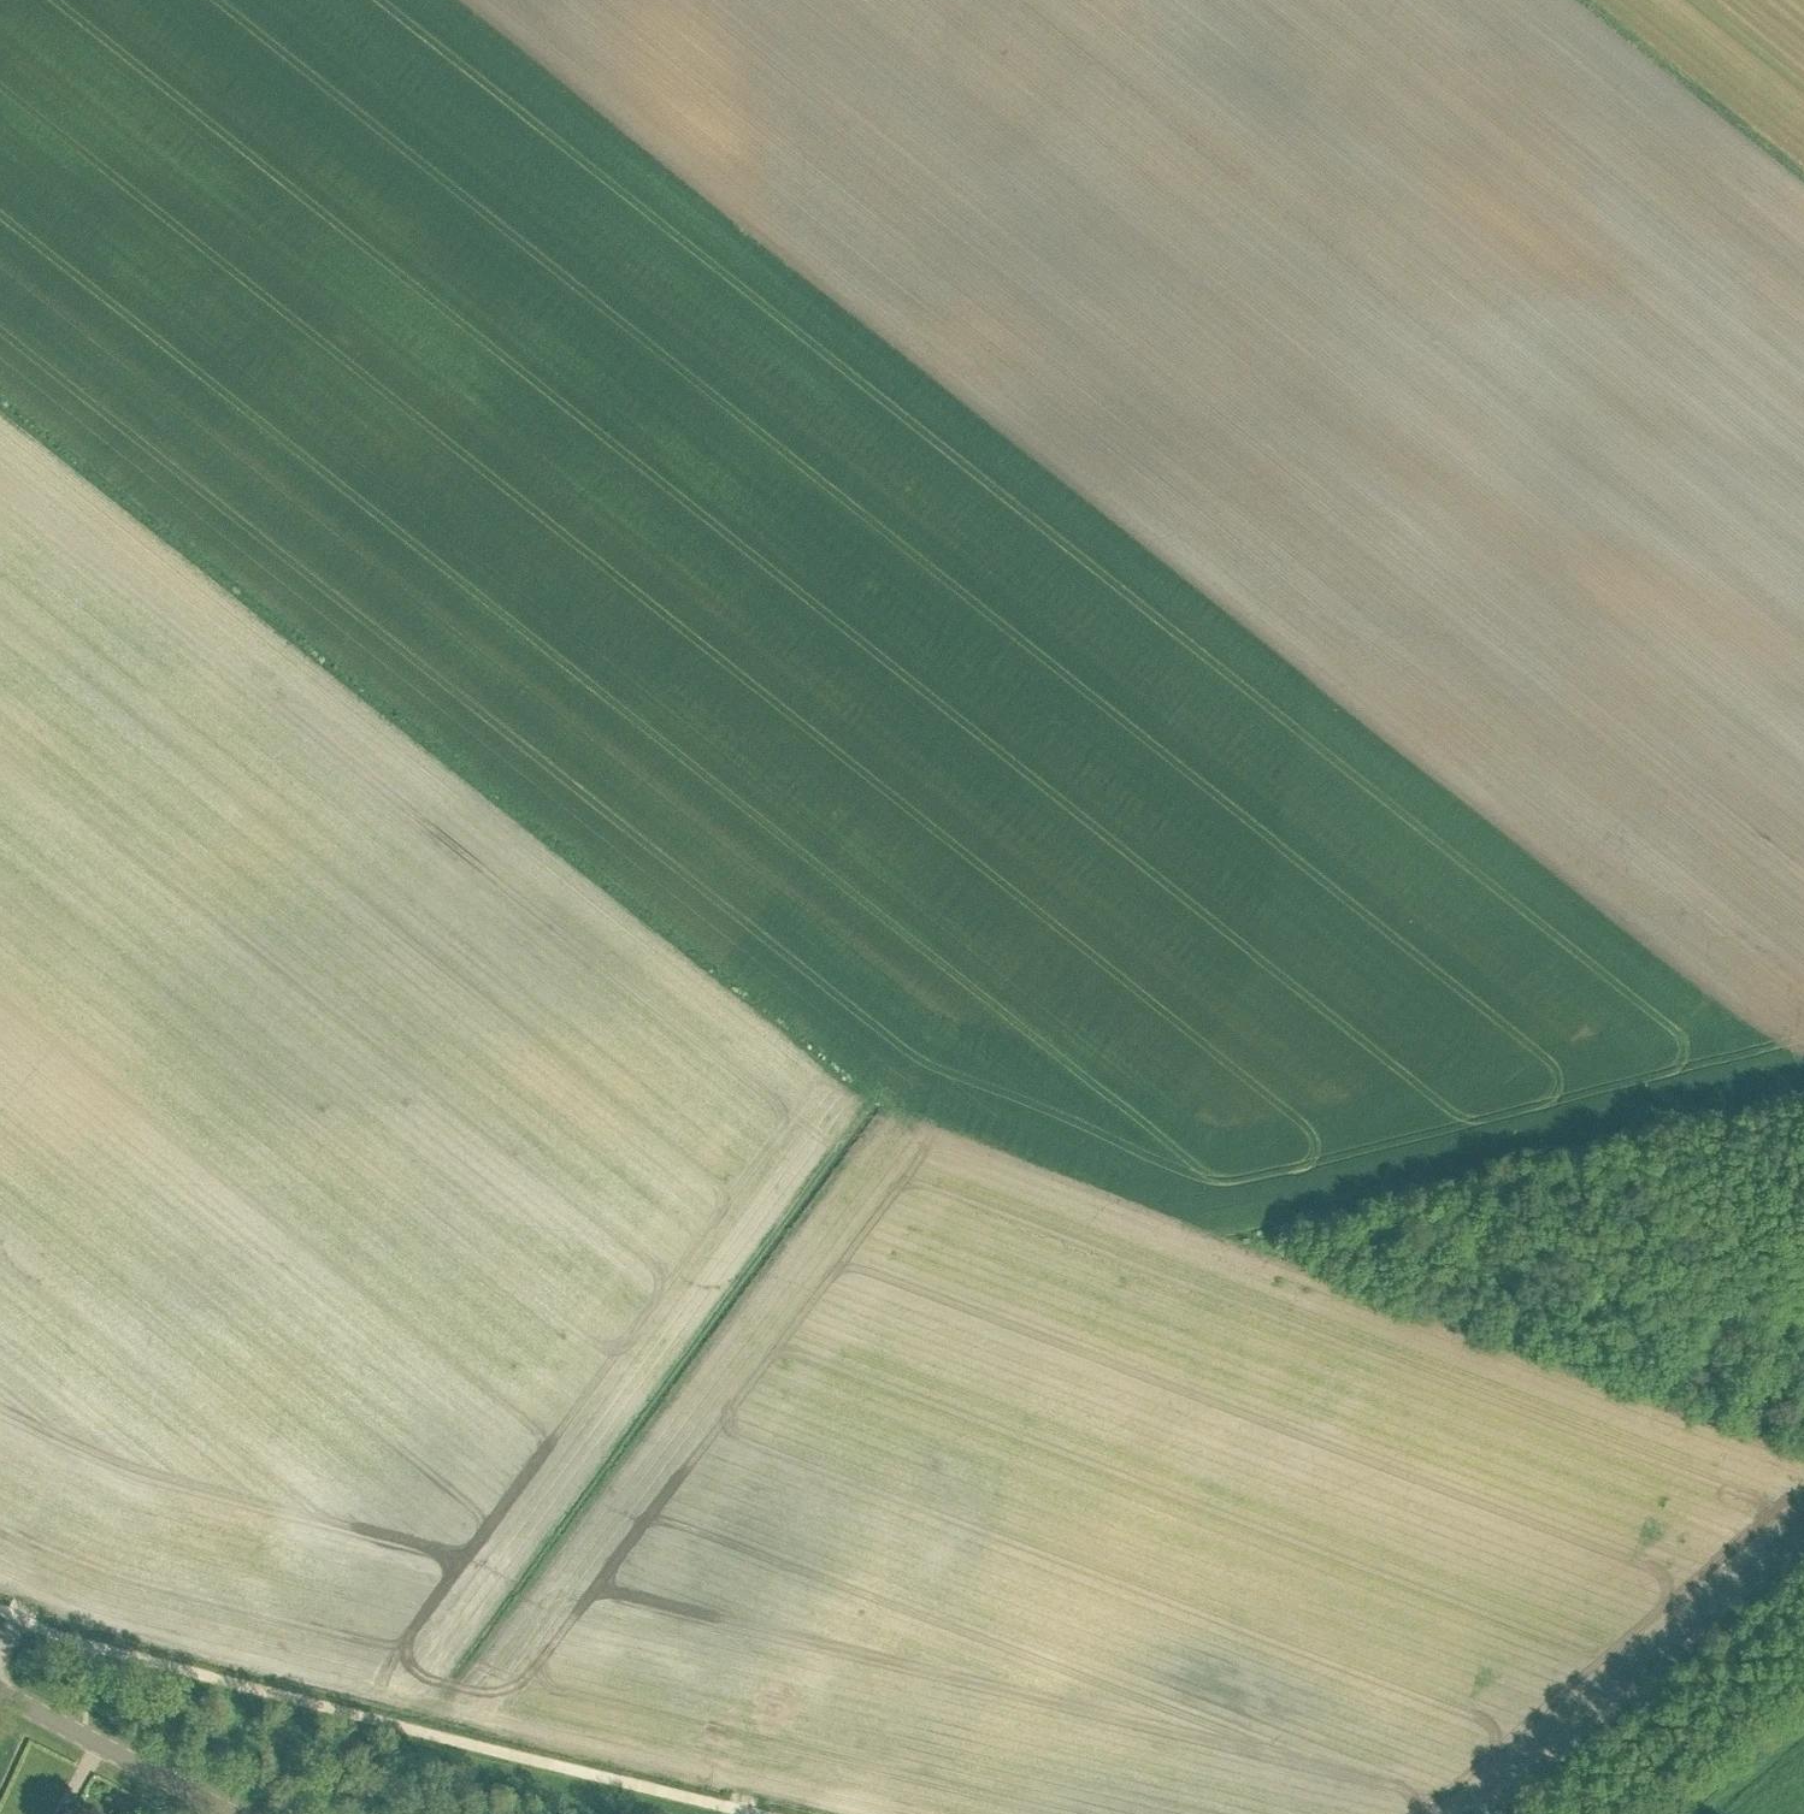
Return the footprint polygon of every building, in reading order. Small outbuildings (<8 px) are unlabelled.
[(1240,1394),(1251,1404),(1267,1387),(1256,1377),(1240,1394)]
